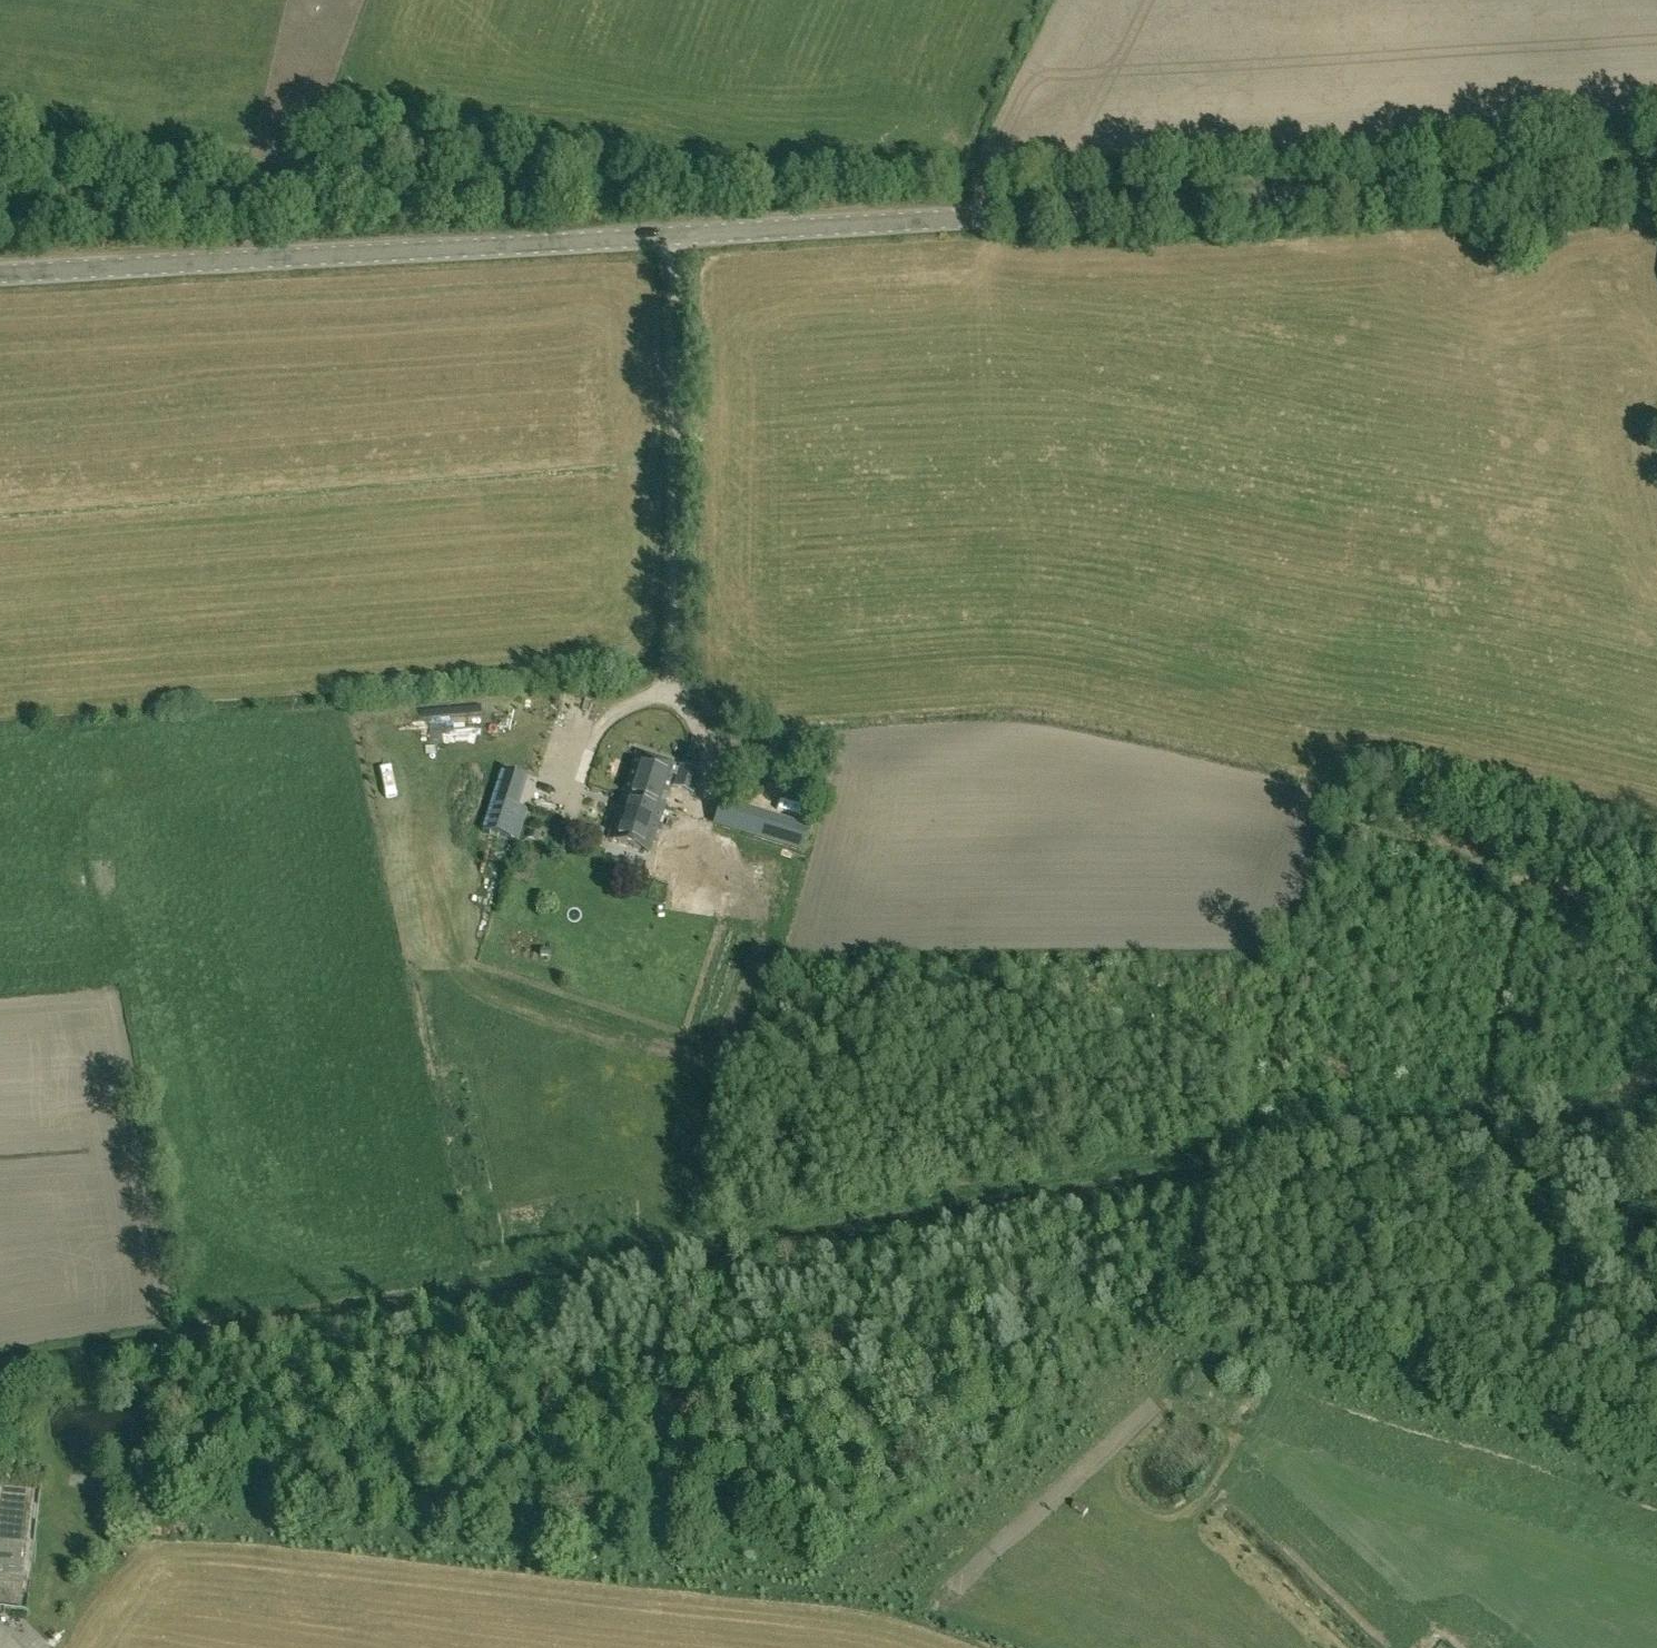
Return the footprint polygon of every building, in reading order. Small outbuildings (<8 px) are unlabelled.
[(652,838),(669,787),(672,778),(676,779),(673,788),(692,794),(699,774),(680,768),(679,771),(675,770),(676,767),(637,753),(612,825),(608,838),(647,851),(652,838)] [(525,810),(517,807),(527,779),(502,770),(481,830),(515,841),(525,810)] [(655,872),(674,875),(672,892),(716,897),(722,848),(660,840),(655,872)]
